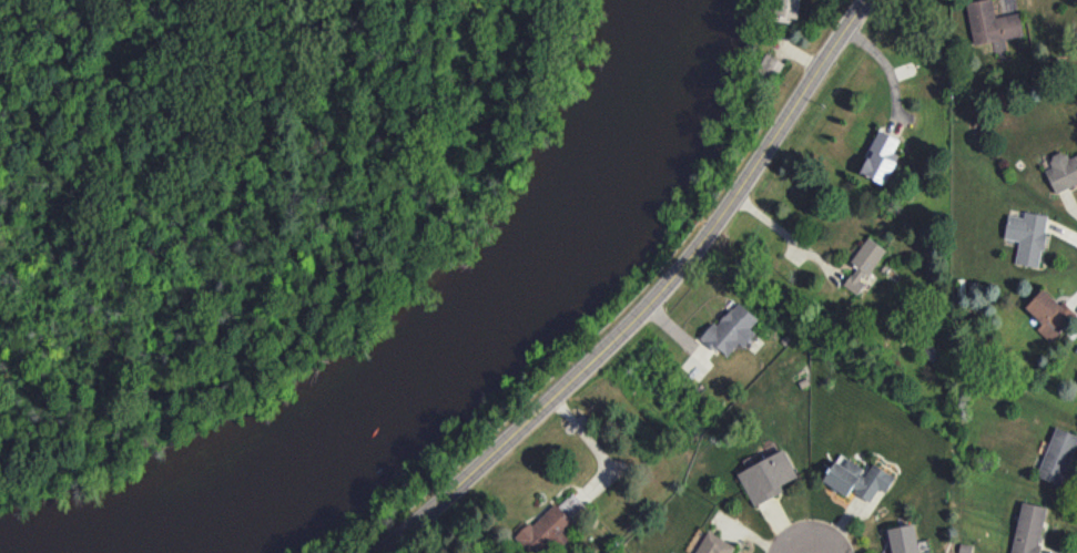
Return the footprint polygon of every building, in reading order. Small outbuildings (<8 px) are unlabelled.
[(796,18),(800,0),(777,0),(774,14),(796,18)] [(973,44),(1023,35),(1019,12),(995,17),(992,0),(980,0),(966,2),(973,44)] [(756,71),(775,80),(784,62),(765,53),(756,71)] [(885,185),(899,156),(893,153),(900,139),(879,129),(859,172),(885,185)] [(1068,158),(1064,150),(1049,156),(1053,166),(1045,170),(1055,193),(1076,183),(1076,154),(1068,158)] [(1048,215),(1024,211),(1023,217),(1008,215),(1004,238),(1019,240),(1015,264),(1039,267),(1048,215)] [(850,263),(856,266),(844,285),(858,294),(865,282),(864,282),(885,248),(866,237),(850,263)] [(1074,315),(1044,287),(1025,307),(1042,323),(1036,329),(1050,341),(1074,315)] [(758,319),(737,300),(701,339),(716,352),(719,349),(727,356),(739,343),(743,346),(755,333),(750,328),(758,319)] [(1052,427),(1039,478),(1063,484),(1076,434),(1052,427)] [(754,506),(784,491),(781,485),(797,476),(783,449),(737,473),(754,506)] [(823,482),(848,495),(851,491),(871,501),(878,488),(886,493),(895,475),(871,462),(867,469),(838,453),(823,482)] [(530,552),(547,552),(566,536),(561,529),(571,520),(555,502),(516,537),(530,552)] [(1046,506),(1020,502),(1012,552),(1039,552),(1046,506)] [(892,552),(919,552),(915,524),(888,528),(892,552)] [(707,530),(694,552),(731,552),(735,546),(707,530)]
